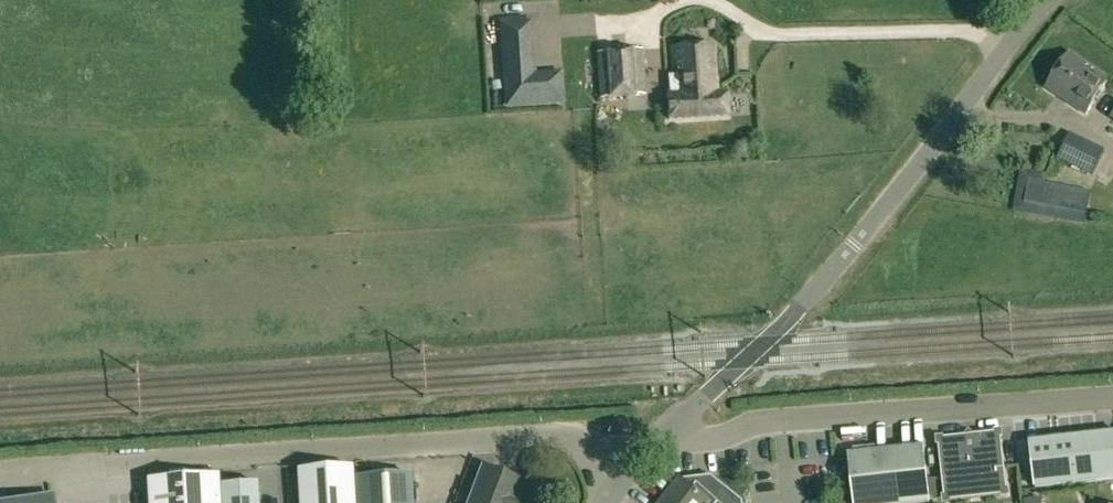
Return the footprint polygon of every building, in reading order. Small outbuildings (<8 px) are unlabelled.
[(498,18),(502,78),(533,75),(529,22),(526,22),(525,16),(498,18)] [(728,116),(727,94),(717,95),(713,45),(673,48),(675,75),(669,76),(670,93),(667,93),(669,120),(728,116)] [(645,95),(642,50),(598,53),(601,98),(645,95)] [(1086,114),(1109,79),(1069,52),(1046,87),(1086,114)] [(502,78),(504,109),(563,105),(561,73),(533,75),(502,78)] [(1063,179),(1087,189),(1106,149),(1070,132),(1057,157),(1072,164),(1063,179)] [(1030,180),(1026,204),(1088,217),(1090,191),(1030,180)] [(945,436),(939,443),(945,493),(952,499),(1002,493),(1008,486),(1002,436),(995,430),(945,436)] [(1031,440),(1036,485),(1112,477),(1112,431),(1031,440)] [(924,446),(849,454),(855,502),(930,502),(924,446)] [(352,467),(297,470),(299,502),(354,502),(352,467)] [(468,502),(519,502),(516,502),(523,482),(482,467),(468,502)] [(412,474),(355,478),(356,502),(414,502),(412,474)] [(178,479),(178,488),(149,490),(150,502),(219,502),(217,476),(178,479)] [(742,502),(712,476),(682,479),(663,502),(742,502)] [(221,485),(222,502),(258,502),(257,483),(221,485)] [(54,493),(9,502),(56,502),(54,493)]
